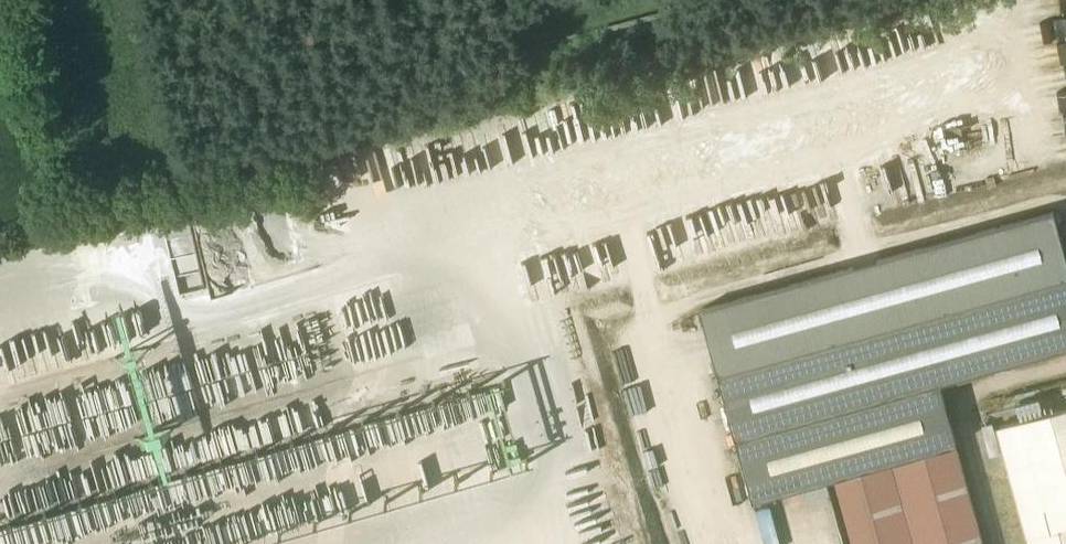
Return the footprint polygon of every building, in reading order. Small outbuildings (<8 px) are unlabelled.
[(698,310),(751,502),(813,484),(820,511),(833,507),(843,543),(983,543),(938,383),(1065,348),(1065,263),(1052,213),(698,310)] [(1053,392),(1055,401),(1065,398),(1065,389),(1053,392)] [(994,427),(1026,543),(1065,543),(1065,408),(1042,414),(1037,398),(1014,404),(1019,421),(994,427)]
